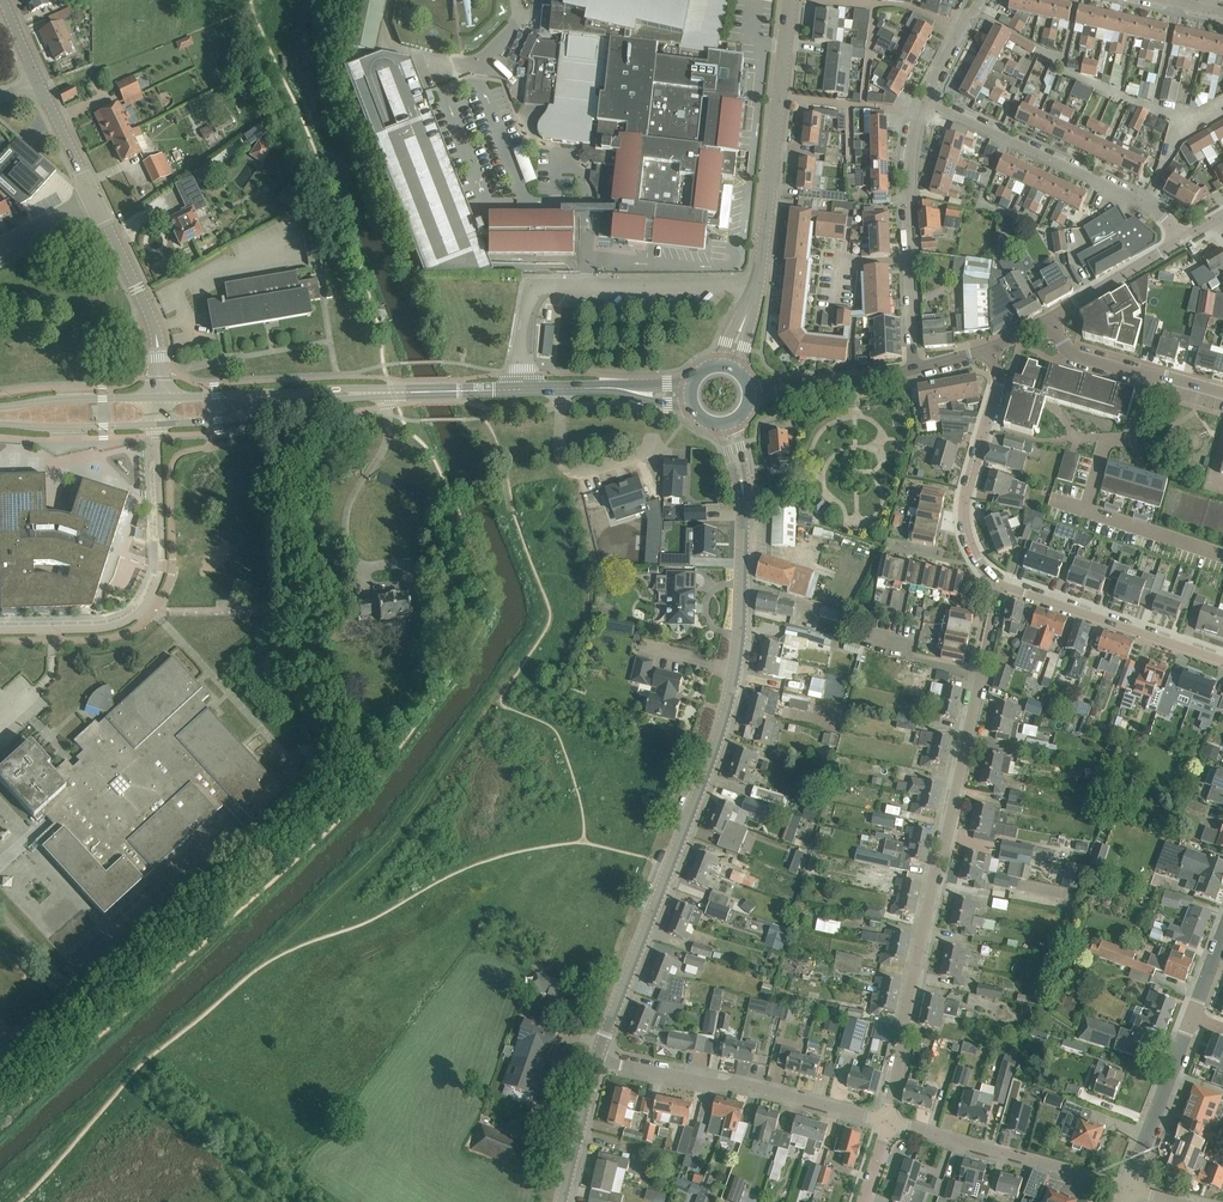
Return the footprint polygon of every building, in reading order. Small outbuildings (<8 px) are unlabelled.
[(32,12),(51,5),(49,0),(27,0),(32,12)] [(346,45),(374,52),(385,0),(355,0),(346,45)] [(470,24),(474,24),(473,0),(465,0),(470,24)] [(521,59),(529,63),(525,104),(551,107),(548,112),(540,123),(540,125),(539,127),(539,129),(539,132),(540,134),(541,136),(542,137),(544,139),(545,140),(547,141),(584,145),(583,150),(595,164),(598,164),(597,172),(591,172),(590,181),(595,188),(598,195),(599,203),(603,203),(599,236),(609,237),(613,238),(613,239),(613,241),(629,243),(646,245),(646,242),(648,243),(649,243),(653,243),(653,245),(705,251),(705,249),(707,231),(704,231),(704,226),(704,225),(705,220),(705,219),(706,214),(715,215),(717,192),(719,175),(723,176),(725,176),(735,177),(737,154),(743,105),(740,105),(741,93),(745,58),(718,55),(721,41),(722,39),(730,0),(554,0),(552,13),(549,34),(563,35),(562,43),(544,41),(534,31),(534,32),(538,36),(534,40),(531,39),(522,58),(521,58),(521,59)] [(925,10),(938,16),(941,0),(927,0),(925,10)] [(1027,0),(1011,0),(1009,10),(1017,12),(1009,27),(1014,30),(1024,13),(1027,0)] [(1024,13),(1014,30),(1021,33),(1030,14),(1039,16),(1042,0),(1027,0),(1024,13)] [(1057,2),(1047,0),(1042,0),(1039,16),(1053,20),(1057,2)] [(1073,6),(1057,2),(1053,20),(1051,30),(1049,40),(1054,41),(1055,42),(1060,21),(1069,23),(1073,6)] [(61,11),(65,19),(78,14),(74,5),(61,11)] [(1086,48),(1094,10),(1080,7),(1076,25),(1085,26),(1082,37),(1080,46),(1086,48)] [(1094,10),(1086,48),(1093,49),(1095,40),(1097,29),(1106,31),(1109,14),(1094,10)] [(817,26),(836,29),(844,30),(845,20),(837,20),(838,14),(819,11),(817,26)] [(1109,14),(1106,31),(1121,34),(1124,17),(1109,14)] [(1121,34),(1119,45),(1117,54),(1123,56),(1128,36),(1135,38),(1139,20),(1124,17),(1121,34)] [(52,25),(39,31),(47,47),(49,46),(55,60),(72,52),(67,42),(72,40),(63,20),(59,22),(52,25)] [(1139,59),(1145,61),(1154,23),(1139,20),(1135,38),(1144,40),(1142,50),(1141,50),(1139,59)] [(869,24),(859,23),(858,31),(868,32),(869,24)] [(913,37),(926,44),(933,30),(920,23),(913,37)] [(1145,61),(1146,61),(1152,62),(1155,50),(1164,52),(1165,44),(1169,27),(1154,23),(1145,61)] [(831,45),(834,46),(836,29),(817,26),(815,41),(831,43),(831,45)] [(989,40),(1004,48),(1008,41),(1033,54),(1036,47),(996,26),(989,40)] [(1183,69),(1191,32),(1176,28),(1172,46),(1180,48),(1176,68),(1183,69)] [(1044,29),(1042,39),(1049,40),(1051,30),(1044,29)] [(868,32),(858,31),(858,40),(852,39),(851,48),(866,50),(866,49),(867,41),(868,32)] [(1191,32),(1183,69),(1190,71),(1194,51),(1202,52),(1206,35),(1191,32)] [(895,35),(891,43),(897,46),(901,39),(895,35)] [(1210,54),(1206,74),(1213,76),(1221,38),(1206,35),(1202,52),(1210,54)] [(191,36),(176,42),(180,51),(195,45),(191,36)] [(905,51),(919,58),(926,44),(913,37),(905,51)] [(919,58),(905,51),(897,46),(880,38),(877,44),(894,53),(894,52),(902,57),(898,64),(912,71),(919,58)] [(1221,38),(1213,76),(1219,77),(1222,61),(1222,39),(1221,38)] [(1136,39),(1135,48),(1142,49),(1144,40),(1136,39)] [(989,40),(981,53),(997,61),(1004,48),(989,40)] [(1119,45),(1111,43),(1109,53),(1117,54),(1119,45)] [(851,48),(834,46),(831,45),(825,92),(846,94),(851,48)] [(866,50),(851,48),(850,58),(865,60),(866,50)] [(997,61),(981,53),(975,66),(990,74),(993,69),(1002,74),(1004,72),(1012,76),(1015,71),(1006,66),(997,61)] [(282,56),(280,57),(282,69),(284,69),(289,64),(288,58),(282,56)] [(1010,60),(1006,66),(1015,71),(1018,65),(1018,64),(1010,60)] [(1084,63),(1069,60),(1068,60),(1067,68),(1082,71),(1084,63)] [(1084,60),(1084,63),(1082,71),(1081,74),(1096,76),(1099,63),(1084,60)] [(874,61),(871,66),(905,84),(912,71),(898,64),(895,70),(887,66),(881,62),(880,64),(874,61)] [(905,84),(871,66),(871,67),(870,74),(888,84),(884,91),(898,98),(905,84)] [(967,80),(983,88),(992,93),(1001,97),(1004,92),(996,88),(995,86),(999,79),(990,74),(975,66),(967,80)] [(140,94),(131,76),(115,84),(123,101),(140,94)] [(1059,77),(1059,78),(1054,91),(1061,94),(1065,79),(1059,77)] [(992,93),(983,88),(967,80),(960,93),(976,102),(980,94),(989,99),(992,93)] [(1180,84),(1165,81),(1164,81),(1160,101),(1175,103),(1180,84)] [(1076,82),(1074,87),(1070,96),(1088,103),(1094,90),(1076,82)] [(1153,102),(1156,85),(1145,83),(1142,99),(1153,102)] [(1028,84),(1024,93),(1029,95),(1033,86),(1028,84)] [(73,87),(59,94),(63,102),(77,95),(73,87)] [(869,93),(868,102),(884,104),(885,95),(869,93)] [(998,103),(1001,97),(992,93),(989,99),(998,103)] [(1016,120),(1034,129),(1041,114),(1031,109),(1036,99),(1029,95),(1024,106),(1023,105),(1016,120)] [(1034,129),(1051,137),(1058,122),(1061,116),(1065,107),(1056,102),(1051,111),(1052,111),(1049,118),(1041,114),(1034,129)] [(131,132),(131,131),(118,104),(99,113),(102,121),(99,122),(109,142),(112,141),(131,132)] [(1075,111),(1065,107),(1061,116),(1071,120),(1075,111)] [(1149,113),(1138,108),(1129,128),(1140,133),(1149,113)] [(805,130),(824,132),(825,118),(838,119),(838,130),(846,131),(846,117),(839,116),(839,111),(815,109),(814,116),(807,115),(805,130)] [(233,123),(227,113),(211,123),(216,133),(233,123)] [(1154,115),(1148,125),(1164,134),(1170,124),(1154,115)] [(872,134),(887,134),(886,118),(871,119),(872,134)] [(1086,127),(1096,132),(1100,122),(1090,118),(1086,127)] [(1076,130),(1058,122),(1051,137),(1069,145),(1076,130)] [(1110,127),(1100,122),(1096,132),(1106,136),(1110,127)] [(1211,128),(1218,141),(1222,138),(1222,124),(1222,122),(1211,128)] [(258,126),(244,136),(251,145),(265,135),(258,126)] [(139,128),(131,131),(131,132),(112,141),(122,162),(141,153),(140,151),(148,148),(142,136),(143,136),(139,128)] [(824,133),(824,132),(805,130),(803,145),(824,148),(826,133),(824,133)] [(1076,130),(1069,145),(1086,153),(1093,138),(1076,130)] [(1200,134),(1208,147),(1215,143),(1207,130),(1200,134)] [(467,202),(442,132),(432,135),(457,205),(467,202)] [(944,148),(961,153),(963,145),(972,147),(974,141),(948,133),(944,148)] [(872,142),(862,143),(863,149),(872,149),(887,149),(887,134),(872,134),(872,142)] [(1111,146),(1104,161),(1122,169),(1132,147),(1136,139),(1126,134),(1123,143),(1114,139),(1111,146)] [(1193,138),(1201,151),(1204,149),(1208,147),(1200,134),(1197,136),(1193,138)] [(18,138),(0,158),(0,186),(20,205),(31,199),(56,171),(19,137),(18,138)] [(1086,153),(1104,161),(1111,146),(1093,138),(1086,153)] [(1193,138),(1187,142),(1194,155),(1201,151),(1193,138)] [(271,150),(258,141),(255,146),(268,155),(271,150)] [(993,161),(998,149),(988,145),(983,158),(993,161)] [(527,184),(539,180),(527,146),(516,149),(527,184)] [(1150,156),(1132,147),(1122,169),(1139,178),(1150,156)] [(846,150),(842,150),(827,148),(826,155),(847,157),(847,150),(846,150)] [(976,173),(978,167),(959,161),(961,153),(944,148),(940,162),(976,173)] [(872,149),(872,164),(887,164),(887,149),(872,149)] [(172,174),(162,153),(144,162),(154,182),(172,174)] [(847,157),(826,155),(825,163),(847,165),(847,157)] [(997,173),(1010,179),(1018,163),(1004,156),(997,173)] [(802,160),(800,175),(815,177),(817,161),(802,160)] [(935,176),(952,181),(954,175),(978,182),(981,174),(976,173),(940,162),(935,176)] [(1220,162),(1211,168),(1219,181),(1222,178),(1222,166),(1220,162)] [(1032,169),(1018,163),(1010,179),(1011,179),(1002,198),(998,205),(1006,209),(1010,202),(1008,201),(1013,192),(1012,192),(1017,182),(1024,185),(1032,169)] [(847,175),(847,179),(888,178),(887,164),(872,164),(873,173),(863,173),(863,171),(856,171),(856,175),(847,175)] [(1164,192),(1177,200),(1187,183),(1179,179),(1182,174),(1170,166),(1162,179),(1169,184),(1164,192)] [(1032,169),(1024,185),(1032,189),(1027,199),(1020,195),(1015,206),(1023,210),(1023,208),(1029,211),(1046,176),(1032,169)] [(705,220),(704,225),(719,227),(719,229),(729,230),(734,187),(724,186),(722,186),(723,176),(719,175),(717,192),(723,193),(720,221),(705,219),(705,220)] [(815,177),(800,175),(798,190),(819,193),(819,192),(822,192),(823,191),(826,191),(827,178),(815,177)] [(952,181),(935,176),(931,192),(948,197),(948,196),(957,199),(959,193),(950,190),(952,181)] [(1046,176),(1029,211),(1036,214),(1045,195),(1052,198),(1060,182),(1046,176)] [(888,194),(888,178),(847,179),(847,187),(856,187),(856,188),(863,188),(863,187),(867,187),(867,193),(869,195),(888,194)] [(1073,188),(1060,182),(1052,198),(1066,205),(1073,188)] [(1187,183),(1177,200),(1190,208),(1195,201),(1198,202),(1210,195),(1206,188),(1198,184),(1196,188),(1187,183)] [(1002,198),(1006,189),(1000,186),(995,195),(1002,198)] [(197,188),(181,195),(187,208),(182,211),(183,213),(170,219),(176,234),(175,235),(180,246),(202,236),(194,220),(197,219),(194,212),(197,210),(196,206),(204,203),(197,188)] [(1073,188),(1066,205),(1080,211),(1087,195),(1073,188)] [(822,200),(834,201),(835,192),(826,191),(823,191),(822,192),(822,200)] [(848,194),(835,192),(834,201),(847,203),(848,194)] [(0,196),(0,216),(8,211),(0,196)] [(940,210),(932,211),(931,201),(919,202),(922,237),(933,237),(932,231),(941,230),(940,210)] [(963,209),(948,206),(945,227),(959,229),(963,209)] [(863,213),(863,228),(889,227),(889,212),(875,213),(874,207),(864,207),(864,213),(863,213)] [(1083,228),(1093,247),(1117,235),(1130,258),(1156,244),(1157,236),(1133,218),(1127,222),(1117,207),(1083,228)] [(780,332),(779,337),(796,358),(801,359),(806,359),(830,362),(835,362),(846,364),(848,343),(807,338),(801,331),(809,264),(807,263),(811,223),(812,212),(803,211),(797,210),(791,210),(790,220),(790,226),(787,246),(787,251),(786,262),(788,262),(787,272),(786,277),(784,298),(783,303),(780,327),(780,332)] [(812,212),(811,223),(815,223),(817,223),(816,237),(830,239),(833,214),(819,213),(812,212)] [(1051,221),(1057,224),(1061,215),(1055,212),(1051,221)] [(833,214),(830,239),(845,240),(846,228),(852,229),(853,218),(848,217),(848,216),(833,214)] [(1068,218),(1061,215),(1057,224),(1063,226),(1068,218)] [(575,217),(487,218),(487,256),(574,255),(574,239),(575,239),(575,217)] [(889,227),(863,228),(861,228),(861,234),(869,234),(870,242),(890,242),(889,227)] [(1068,253),(1065,233),(1052,234),(1055,255),(1068,253)] [(1093,247),(1077,256),(1083,267),(1088,265),(1096,279),(1131,259),(1130,258),(1117,235),(1093,247)] [(936,240),(934,240),(922,241),(923,249),(936,248),(936,240)] [(1014,266),(1017,242),(1004,241),(1001,263),(1014,266)] [(891,256),(890,242),(870,242),(870,251),(862,251),(862,257),(891,256)] [(1222,274),(1222,250),(1222,249),(1204,260),(1215,278),(1216,278),(1222,274)] [(967,259),(964,278),(990,280),(991,271),(992,268),(993,262),(967,259)] [(1043,279),(1032,286),(1044,306),(1048,307),(1072,294),(1073,290),(1068,280),(1066,281),(1058,265),(1056,265),(1053,259),(1045,264),(1049,270),(1041,274),(1043,279)] [(1001,263),(999,263),(1004,272),(992,268),(991,271),(1018,321),(1020,320),(1021,322),(1042,310),(1035,298),(1034,298),(1023,279),(1026,278),(1020,267),(1014,266),(1001,263)] [(865,268),(867,318),(870,317),(880,317),(893,317),(893,308),(890,308),(890,300),(892,300),(892,292),(890,292),(890,284),(892,284),(891,276),(889,276),(889,267),(865,268)] [(993,335),(1018,321),(991,271),(990,280),(991,309),(991,330),(993,335)] [(1160,272),(1158,281),(1173,283),(1175,275),(1160,272)] [(296,273),(236,283),(224,285),(228,305),(224,306),(223,302),(208,304),(213,333),(223,331),(263,324),(280,321),(311,316),(308,302),(310,301),(320,300),(317,279),(297,283),(296,273)] [(1150,274),(1131,285),(1143,305),(1147,302),(1150,274)] [(1206,287),(1206,274),(1193,274),(1193,286),(1206,287)] [(990,284),(962,286),(964,314),(957,314),(958,332),(966,331),(966,335),(978,334),(978,330),(982,330),(980,310),(991,309),(990,284)] [(816,295),(817,287),(810,286),(809,294),(816,295)] [(1202,290),(1194,287),(1187,311),(1196,314),(1202,290)] [(1126,288),(1080,316),(1085,324),(1086,328),(1083,337),(1135,352),(1143,323),(1135,321),(1134,318),(1141,314),(1126,288)] [(1210,318),(1222,321),(1222,298),(1216,296),(1202,294),(1198,315),(1210,318)] [(379,309),(377,310),(381,321),(383,320),(387,315),(385,310),(379,309)] [(945,314),(922,316),(925,348),(947,346),(947,345),(955,345),(954,334),(954,333),(946,334),(945,314)] [(1204,342),(1210,318),(1197,315),(1189,351),(1197,353),(1198,348),(1199,349),(1201,342),(1204,342)] [(901,321),(901,319),(880,320),(880,317),(870,317),(870,322),(875,321),(875,328),(870,328),(870,334),(901,333),(900,321),(901,321)] [(1145,317),(1143,346),(1152,348),(1160,321),(1145,317)] [(544,355),(554,356),(555,326),(546,326),(544,355)] [(1161,340),(1159,346),(1156,357),(1175,362),(1180,345),(1169,342),(1172,333),(1165,331),(1162,340),(1161,340)] [(901,346),(901,333),(875,334),(875,341),(870,341),(870,347),(876,347),(901,346)] [(1195,368),(1213,373),(1218,357),(1210,355),(1212,347),(1203,345),(1201,352),(1199,352),(1195,368)] [(901,346),(876,347),(876,353),(871,353),(871,360),(902,358),(901,346)] [(1218,357),(1213,373),(1222,376),(1222,359),(1218,357)] [(1008,412),(1004,427),(1008,428),(1033,436),(1034,431),(1035,431),(1035,432),(1035,433),(1036,434),(1037,434),(1038,434),(1039,433),(1040,433),(1040,432),(1040,431),(1040,430),(1039,430),(1039,429),(1038,429),(1040,424),(1044,409),(1046,401),(1060,405),(1111,420),(1116,421),(1116,422),(1116,423),(1117,424),(1117,425),(1119,425),(1120,425),(1120,424),(1121,423),(1121,422),(1121,421),(1120,420),(1119,420),(1119,419),(1127,421),(1127,420),(1135,393),(1135,392),(1134,392),(1117,387),(1110,385),(1050,368),(1049,372),(1038,369),(1038,364),(1029,361),(1021,379),(1020,381),(1016,380),(1014,389),(1014,391),(1013,392),(1014,392),(1012,399),(1010,408),(1008,412)] [(975,375),(935,383),(937,405),(938,405),(946,404),(948,412),(938,412),(940,422),(942,422),(974,424),(975,424),(978,413),(964,412),(965,406),(959,406),(957,401),(967,400),(968,405),(979,403),(978,397),(979,397),(975,375)] [(940,422),(938,412),(938,405),(937,405),(935,383),(919,386),(923,425),(940,423),(940,422)] [(970,424),(942,422),(943,436),(953,435),(968,434),(970,424)] [(789,454),(789,446),(788,434),(771,435),(772,448),(770,448),(771,468),(781,467),(780,455),(789,454)] [(943,436),(917,438),(916,444),(937,449),(932,466),(950,472),(957,448),(950,446),(951,443),(953,443),(953,435),(943,436)] [(1022,451),(1025,441),(1006,436),(1003,446),(1022,452),(1022,451)] [(1027,456),(990,446),(986,462),(1023,472),(1027,456)] [(1066,452),(1058,479),(1072,483),(1080,456),(1066,452)] [(688,463),(666,462),(664,498),(682,499),(683,477),(687,477),(688,463)] [(1109,464),(1101,491),(1116,496),(1124,469),(1109,464)] [(1124,469),(1116,496),(1131,500),(1139,473),(1124,469)] [(986,482),(984,491),(986,492),(985,493),(1001,497),(998,505),(1023,510),(1025,497),(1015,495),(1018,481),(1013,480),(1013,479),(991,473),(988,483),(986,482)] [(1139,473),(1131,500),(1146,504),(1154,477),(1139,473)] [(83,481),(71,518),(46,514),(45,475),(0,477),(0,586),(1,610),(92,607),(128,495),(83,481)] [(1154,477),(1146,504),(1161,509),(1168,482),(1154,477)] [(647,505),(642,490),(638,479),(607,489),(615,514),(634,509),(636,516),(646,512),(649,512),(647,505)] [(930,496),(922,494),(921,502),(915,501),(913,509),(919,510),(941,515),(944,499),(937,497),(930,496)] [(791,496),(783,497),(771,499),(772,507),(792,505),(791,496)] [(819,498),(810,508),(818,515),(827,506),(819,498)] [(649,520),(646,563),(660,564),(663,523),(660,500),(647,505),(649,512),(646,512),(649,520)] [(797,509),(774,508),(773,545),(795,546),(797,509)] [(665,520),(676,520),(676,509),(665,509),(665,520)] [(707,509),(695,509),(684,510),(685,522),(707,521),(707,509)] [(912,517),(910,525),(938,530),(941,515),(919,510),(917,518),(912,517)] [(1035,518),(1035,517),(1043,520),(1045,513),(1026,510),(1025,516),(1035,518)] [(985,520),(992,537),(1013,529),(1007,514),(1000,516),(999,515),(985,520)] [(800,515),(799,523),(812,525),(814,518),(800,515)] [(1033,522),(1031,530),(1039,533),(1044,520),(1043,520),(1035,517),(1035,518),(1033,522)] [(139,519),(136,527),(147,529),(147,519),(146,518),(140,518),(139,519)] [(606,522),(595,523),(598,549),(609,548),(606,522)] [(1022,527),(1019,538),(1027,541),(1030,531),(1031,530),(1033,522),(1022,527)] [(938,530),(910,525),(909,532),(914,533),(912,542),(934,546),(938,530)] [(1058,525),(1055,534),(1066,538),(1069,529),(1065,527),(1058,525)] [(815,526),(813,536),(834,541),(835,533),(823,530),(824,528),(815,526)] [(661,555),(660,566),(691,567),(691,557),(695,557),(716,558),(717,529),(696,529),(696,530),(694,529),(687,529),(687,530),(686,556),(661,555)] [(1013,529),(992,537),(999,554),(1018,546),(1012,530),(1013,529)] [(1088,535),(1079,532),(1074,545),(1083,549),(1088,535)] [(1027,556),(1024,567),(1041,573),(1046,559),(1048,552),(1039,549),(1038,549),(1036,548),(1035,548),(1033,547),(1032,547),(1029,553),(1028,553),(1027,556)] [(1046,559),(1041,573),(1058,579),(1063,565),(1066,555),(1049,550),(1048,552),(1046,559)] [(796,566),(774,560),(763,556),(756,577),(789,587),(796,566)] [(1084,588),(1093,562),(1077,557),(1073,568),(1072,568),(1067,582),(1084,588)] [(899,561),(883,558),(879,580),(887,582),(886,587),(893,589),(899,561)] [(915,564),(899,561),(893,589),(901,590),(902,585),(911,587),(915,564)] [(1093,562),(1084,588),(1101,594),(1106,580),(1105,580),(1109,568),(1093,562)] [(931,568),(915,564),(911,587),(909,592),(917,594),(918,588),(927,590),(931,568)] [(1114,598),(1126,603),(1137,572),(1130,570),(1130,568),(1119,564),(1113,579),(1120,581),(1114,598)] [(947,571),(931,568),(927,590),(925,596),(933,597),(934,592),(943,593),(947,571)] [(964,575),(947,571),(943,593),(942,599),(949,600),(950,595),(959,597),(960,592),(961,588),(962,583),(963,579),(964,575)] [(667,624),(694,625),(696,590),(685,590),(686,573),(669,572),(667,624)] [(1126,603),(1139,607),(1145,590),(1151,592),(1157,577),(1145,573),(1144,574),(1137,572),(1126,603)] [(1152,613),(1162,617),(1172,589),(1155,583),(1151,596),(1156,598),(1152,613)] [(1174,589),(1164,618),(1176,622),(1181,608),(1187,609),(1192,595),(1174,589)] [(780,598),(761,594),(759,594),(756,610),(793,617),(796,603),(779,600),(780,598)] [(412,609),(409,607),(407,595),(399,596),(399,595),(385,597),(385,598),(358,602),(360,616),(379,613),(380,621),(410,617),(410,616),(412,612),(412,609)] [(1196,629),(1211,634),(1218,612),(1204,607),(1207,599),(1197,596),(1192,612),(1201,615),(1196,629)] [(1025,632),(1027,625),(1033,607),(1025,604),(1009,601),(1004,621),(1012,623),(1010,634),(1017,635),(1018,630),(1025,632)] [(822,607),(820,616),(841,622),(843,612),(822,607)] [(1014,667),(1032,673),(1040,649),(1041,649),(1053,614),(1038,609),(1032,627),(1027,625),(1025,632),(1022,643),(1014,667)] [(962,612),(956,611),(952,610),(950,619),(945,618),(943,625),(971,631),(974,615),(968,613),(962,612)] [(1211,634),(1222,639),(1222,613),(1218,612),(1211,634)] [(1068,619),(1053,614),(1041,649),(1040,649),(1032,673),(1040,676),(1046,658),(1050,659),(1044,677),(1052,680),(1060,656),(1049,652),(1054,635),(1061,638),(1068,619)] [(606,622),(605,630),(633,635),(635,627),(606,622)] [(1091,627),(1076,622),(1067,649),(1073,651),(1070,658),(1072,659),(1066,677),(1080,682),(1088,660),(1080,657),(1091,627)] [(297,633),(290,624),(283,630),(290,639),(297,633)] [(785,628),(788,628),(786,636),(808,641),(823,646),(824,645),(830,647),(834,637),(785,624),(785,628)] [(971,631),(943,625),(942,633),(947,634),(945,642),(967,647),(971,631)] [(1107,672),(1119,637),(1105,632),(1098,650),(1107,653),(1104,660),(1102,659),(1099,669),(1104,671),(1107,672)] [(780,640),(765,637),(761,657),(777,660),(777,659),(782,660),(785,645),(806,649),(808,641),(786,636),(786,635),(780,640)] [(1134,642),(1119,637),(1107,672),(1104,671),(1103,677),(1112,680),(1114,675),(1115,675),(1119,665),(1116,664),(1118,657),(1128,661),(1134,642)] [(1015,640),(1015,641),(1014,641),(1013,642),(1013,643),(1013,644),(1013,645),(1013,646),(1014,647),(1014,648),(1015,648),(1016,648),(1017,648),(1018,648),(1019,648),(1020,648),(1020,647),(1021,647),(1021,646),(1021,645),(1021,644),(1021,643),(1021,642),(1020,641),(1019,640),(1018,640),(1017,640),(1016,640),(1015,640)] [(967,647),(945,642),(940,641),(938,649),(944,650),(942,658),(964,663),(967,647)] [(848,644),(845,651),(859,656),(861,649),(848,644)] [(173,656),(116,708),(114,706),(109,685),(109,686),(109,687),(102,690),(96,694),(91,700),(88,706),(86,706),(86,707),(106,713),(109,715),(98,724),(95,721),(73,741),(83,752),(76,758),(83,765),(76,771),(66,760),(56,770),(30,742),(0,769),(0,781),(37,821),(48,812),(57,822),(35,841),(104,916),(224,806),(243,827),(283,790),(202,703),(209,696),(173,656)] [(777,660),(761,657),(758,673),(784,678),(787,661),(782,660),(777,659),(777,660)] [(636,659),(631,682),(648,686),(649,685),(653,686),(653,687),(658,688),(657,696),(651,695),(650,700),(647,699),(645,708),(647,708),(646,714),(676,720),(680,702),(674,700),(676,692),(679,693),(683,676),(656,671),(655,679),(649,678),(652,662),(636,659)] [(1065,662),(1060,660),(1057,668),(1063,670),(1065,662)] [(1126,690),(1136,663),(1128,660),(1118,687),(1126,690)] [(1161,686),(1167,668),(1166,667),(1167,665),(1161,664),(1161,665),(1150,662),(1145,678),(1140,676),(1135,692),(1151,697),(1147,709),(1157,713),(1165,690),(1155,687),(1156,684),(1161,686)] [(1013,669),(1012,668),(1001,665),(993,687),(1006,692),(1013,669)] [(1157,713),(1156,714),(1165,718),(1168,712),(1171,713),(1177,695),(1191,700),(1200,677),(1185,671),(1181,681),(1169,677),(1165,690),(1157,713)] [(937,672),(936,680),(949,683),(950,675),(937,672)] [(1200,677),(1191,700),(1192,700),(1204,704),(1198,721),(1202,722),(1200,729),(1209,732),(1221,697),(1213,694),(1217,683),(1211,681),(1212,679),(1203,676),(1202,677),(1200,677)] [(826,681),(812,678),(808,697),(822,700),(826,681)] [(929,700),(939,702),(959,706),(963,689),(932,683),(929,700)] [(807,712),(810,700),(783,694),(782,701),(790,703),(789,708),(807,712)] [(1137,698),(1126,694),(1121,707),(1132,711),(1137,698)] [(753,695),(749,711),(764,715),(766,706),(771,707),(773,700),(753,695)] [(1029,700),(1025,712),(1040,717),(1044,704),(1029,700)] [(956,720),(959,706),(939,702),(937,712),(933,711),(931,720),(941,722),(942,716),(956,720)] [(998,702),(994,718),(1015,723),(1017,713),(1022,714),(1023,707),(998,702)] [(764,715),(749,711),(745,727),(760,730),(757,742),(775,747),(779,729),(774,728),(774,725),(762,722),(764,715)] [(916,722),(899,718),(897,727),(915,731),(917,722),(916,722)] [(1015,723),(994,718),(992,732),(997,733),(996,739),(1015,743),(1019,724),(1015,723)] [(1038,728),(1024,725),(1022,735),(1036,738),(1038,728)] [(930,749),(949,753),(952,738),(923,732),(920,746),(930,748),(930,749)] [(825,733),(822,745),(837,748),(839,736),(825,733)] [(1071,750),(1063,748),(1049,745),(1050,744),(1027,739),(1024,751),(1061,759),(1069,760),(1071,750)] [(1204,747),(1202,754),(1217,759),(1221,749),(1208,744),(1207,748),(1204,747)] [(738,748),(733,764),(748,768),(751,760),(756,761),(758,755),(738,748)] [(949,753),(930,749),(928,757),(923,756),(921,766),(931,768),(932,762),(947,765),(949,753)] [(984,771),(1004,775),(1004,774),(1018,777),(1020,767),(1015,766),(1016,763),(1011,762),(1012,758),(987,753),(984,771)] [(747,772),(748,768),(733,764),(728,779),(748,785),(752,773),(747,772)] [(1001,784),(1004,775),(984,771),(981,783),(995,786),(994,792),(1004,794),(1006,785),(1001,784)] [(1217,772),(1207,799),(1222,806),(1222,774),(1217,772)] [(910,778),(908,792),(920,794),(940,798),(942,785),(910,778)] [(898,781),(896,791),(906,792),(908,783),(898,781)] [(789,797),(755,787),(751,798),(785,809),(789,797)] [(1026,794),(1011,790),(1009,800),(1023,803),(1026,794)] [(892,792),(890,801),(903,804),(905,795),(892,792)] [(922,809),(937,812),(940,798),(920,794),(918,804),(913,803),(911,813),(921,815),(922,809)] [(770,806),(747,798),(742,809),(765,818),(769,809),(770,806)] [(1210,808),(1189,800),(1186,809),(1206,817),(1210,808)] [(721,801),(715,816),(729,821),(733,813),(737,815),(740,808),(721,801)] [(1021,813),(1023,805),(1008,802),(1007,810),(1021,813)] [(974,818),(1006,825),(1009,815),(1000,814),(1001,810),(976,804),(974,818)] [(901,809),(887,806),(885,814),(900,817),(901,809)] [(820,811),(806,808),(803,816),(818,820),(820,811)] [(895,817),(874,813),(872,824),(893,828),(895,817)] [(794,814),(784,841),(794,844),(804,817),(794,814)] [(729,821),(715,816),(709,831),(728,838),(734,840),(739,829),(728,825),(729,821)] [(1006,825),(974,818),(971,832),(985,835),(984,840),(994,843),(996,837),(1000,836),(1016,840),(1018,828),(1006,826),(1006,825)] [(1220,822),(1217,832),(1206,828),(1201,841),(1222,849),(1222,823),(1220,822)] [(909,845),(929,849),(933,832),(908,827),(907,833),(912,834),(909,844),(909,845)] [(926,862),(929,849),(909,845),(909,844),(905,843),(905,844),(886,839),(884,850),(902,854),(901,863),(910,865),(912,859),(926,862)] [(1022,843),(1021,845),(1003,841),(1001,850),(1033,856),(1039,858),(1041,850),(1035,848),(1035,845),(1022,843)] [(1087,851),(1088,844),(1076,842),(1076,850),(1087,851)] [(1160,859),(1222,883),(1222,882),(1222,864),(1166,842),(1160,859)] [(1109,847),(1097,844),(1091,865),(1102,868),(1109,847)] [(858,849),(855,861),(858,862),(872,865),(874,852),(858,849)] [(963,867),(983,871),(983,870),(988,872),(992,857),(967,851),(963,867)] [(1032,858),(1001,851),(999,860),(1019,864),(1017,878),(1029,880),(1032,866),(1031,866),(1032,858)] [(695,867),(709,872),(713,864),(717,866),(720,859),(701,852),(695,867)] [(874,852),(872,865),(890,869),(890,868),(892,858),(884,857),(885,855),(874,852)] [(807,875),(817,879),(824,859),(813,856),(807,875)] [(1216,900),(1222,883),(1160,859),(1156,870),(1198,886),(1196,892),(1216,900)] [(793,861),(789,872),(797,874),(801,863),(793,861)] [(1067,864),(1062,887),(1078,890),(1082,867),(1067,864)] [(870,872),(870,874),(897,879),(896,884),(882,882),(880,893),(899,896),(918,901),(922,884),(907,881),(909,871),(899,870),(890,868),(890,869),(872,865),(870,872)] [(722,866),(719,876),(742,885),(746,875),(740,873),(741,870),(735,868),(734,870),(722,866)] [(706,881),(709,872),(695,867),(689,882),(708,889),(711,883),(706,881)] [(982,880),(983,871),(963,867),(961,879),(975,882),(974,888),(984,890),(986,881),(982,880)] [(996,875),(994,886),(1009,888),(1009,886),(1018,887),(1020,879),(996,875)] [(727,908),(730,898),(712,892),(708,902),(711,903),(727,908)] [(1193,899),(1164,893),(1161,906),(1179,909),(1180,904),(1191,907),(1193,899)] [(891,905),(889,915),(900,917),(901,911),(915,914),(918,901),(899,896),(897,906),(891,905)] [(1112,900),(1110,898),(1107,897),(1105,898),(1103,900),(1103,903),(1104,905),(1106,906),(1109,906),(1111,905),(1112,903),(1112,900)] [(954,912),(974,916),(975,909),(980,910),(981,903),(957,898),(954,912)] [(1007,911),(1008,901),(994,899),(992,909),(1007,911)] [(675,918),(689,924),(692,915),(697,917),(700,911),(680,903),(675,918)] [(732,909),(711,903),(707,914),(727,922),(732,909)] [(884,910),(866,906),(864,915),(882,918),(884,910)] [(1186,918),(1183,926),(1192,930),(1192,931),(1203,935),(1210,915),(1195,909),(1191,920),(1186,918)] [(975,936),(977,927),(972,926),(974,916),(954,912),(951,925),(966,928),(964,934),(975,936)] [(686,932),(689,924),(675,918),(669,933),(688,941),(690,934),(686,932)] [(881,920),(872,918),(870,926),(880,928),(881,920)] [(839,935),(841,923),(818,919),(816,931),(839,935)] [(771,925),(767,940),(771,941),(769,948),(782,952),(789,930),(771,925)] [(1197,949),(1203,935),(1192,931),(1192,930),(1183,926),(1182,930),(1171,925),(1166,937),(1197,949)] [(1154,927),(1149,938),(1160,942),(1165,931),(1154,927)] [(876,942),(888,944),(908,948),(911,935),(886,929),(885,935),(878,934),(876,942)] [(1049,937),(1047,950),(1055,951),(1057,939),(1049,937)] [(1100,947),(1097,955),(1131,967),(1133,961),(1136,954),(1102,941),(1100,947)] [(711,959),(714,949),(694,943),(692,953),(711,959)] [(905,962),(908,948),(888,944),(886,954),(881,953),(879,963),(890,965),(891,959),(905,962)] [(944,961),(964,965),(965,956),(970,957),(971,951),(947,946),(944,961)] [(1151,957),(1148,966),(1165,973),(1165,974),(1185,982),(1189,971),(1191,972),(1196,960),(1193,960),(1196,953),(1176,946),(1174,952),(1162,948),(1159,957),(1158,960),(1151,957)] [(837,952),(835,961),(836,961),(862,966),(864,958),(837,952)] [(660,954),(654,969),(669,975),(669,974),(672,967),(679,970),(682,963),(660,954)] [(704,969),(706,961),(687,955),(685,964),(704,969)] [(834,969),(860,975),(862,966),(836,961),(834,969)] [(961,977),(964,965),(944,961),(940,976),(955,979),(954,984),(964,987),(966,978),(961,977)] [(654,969),(649,985),(660,989),(662,990),(668,992),(664,1002),(681,1005),(685,980),(684,979),(675,976),(669,974),(669,975),(654,969)] [(567,984),(536,973),(530,988),(561,1000),(567,984)] [(880,984),(878,993),(898,997),(901,982),(876,977),(875,983),(880,984)] [(1153,984),(1148,1001),(1155,1003),(1152,1012),(1171,1019),(1177,1003),(1157,995),(1160,986),(1153,984)] [(1002,1000),(1004,990),(980,985),(978,995),(1002,1000)] [(716,989),(714,996),(722,998),(723,991),(716,989)] [(863,992),(861,1002),(870,1004),(869,1013),(879,1015),(881,1009),(895,1012),(898,997),(878,993),(878,994),(863,992)] [(923,1010),(943,1014),(957,1017),(959,1007),(945,1004),(946,999),(926,995),(923,1010)] [(1037,1005),(1038,998),(1028,996),(1027,1003),(1037,1005)] [(751,999),(749,1011),(758,1013),(761,1001),(751,999)] [(774,1004),(771,1016),(781,1018),(784,1006),(774,1004)] [(640,1006),(634,1021),(651,1027),(663,1031),(669,1018),(665,1016),(659,1014),(656,1013),(651,1011),(640,1006)] [(1087,1018),(1080,1038),(1124,1053),(1135,1057),(1138,1047),(1146,1029),(1164,1036),(1171,1019),(1152,1012),(1146,1009),(1144,1009),(1144,1010),(1136,1007),(1130,1023),(1138,1026),(1138,1027),(1134,1034),(1087,1018)] [(864,1011),(849,1008),(847,1016),(863,1019),(864,1011)] [(1022,1008),(1023,1017),(1032,1016),(1032,1008),(1022,1008)] [(940,1029),(943,1014),(923,1010),(920,1024),(940,1029)] [(707,1012),(703,1032),(714,1034),(718,1013),(707,1012)] [(731,1017),(722,1015),(719,1029),(728,1031),(731,1017)] [(828,1016),(825,1027),(835,1029),(837,1019),(828,1016)] [(504,1053),(513,1056),(544,1067),(550,1050),(551,1050),(557,1032),(525,1021),(515,1048),(507,1045),(504,1053)] [(634,1021),(628,1035),(636,1038),(636,1041),(638,1043),(640,1044),(642,1043),(645,1042),(645,1041),(658,1044),(660,1037),(648,1034),(651,1027),(634,1021)] [(863,1039),(864,1037),(864,1034),(865,1032),(866,1029),(866,1026),(862,1025),(858,1024),(855,1023),(851,1022),(847,1021),(839,1050),(858,1055),(859,1055),(859,1054),(859,1053),(863,1039)] [(879,1023),(875,1039),(889,1042),(892,1026),(879,1023)] [(1035,1030),(1033,1037),(1047,1041),(1049,1035),(1035,1030)] [(670,1033),(670,1034),(668,1046),(688,1050),(704,1053),(707,1039),(691,1035),(690,1037),(670,1033)] [(1206,1059),(1208,1060),(1206,1064),(1222,1071),(1222,1039),(1214,1036),(1206,1059)] [(738,1060),(741,1043),(736,1042),(737,1039),(727,1037),(723,1057),(738,1060)] [(932,1047),(946,1052),(949,1042),(935,1037),(932,1047)] [(819,1050),(821,1042),(810,1039),(808,1047),(819,1050)] [(955,1040),(952,1051),(961,1053),(963,1042),(955,1040)] [(1064,1040),(1062,1047),(1086,1054),(1088,1047),(1064,1040)] [(741,1043),(738,1060),(753,1063),(757,1043),(747,1041),(746,1044),(741,1043)] [(965,1042),(963,1051),(978,1054),(980,1044),(965,1042)] [(922,1046),(915,1045),(914,1051),(921,1053),(922,1046)] [(782,1048),(778,1063),(787,1066),(786,1070),(801,1074),(805,1057),(801,1056),(802,1053),(791,1050),(782,1048)] [(1017,1056),(1006,1053),(997,1085),(1009,1088),(1017,1056)] [(544,1067),(513,1056),(503,1084),(535,1095),(544,1067)] [(805,1057),(801,1074),(816,1078),(821,1058),(811,1056),(810,1059),(805,1057)] [(867,1077),(863,1091),(876,1095),(882,1075),(885,1059),(877,1057),(875,1064),(868,1062),(865,1071),(864,1076),(867,1077)] [(826,1074),(832,1076),(836,1064),(829,1062),(826,1074)] [(847,1087),(863,1091),(867,1077),(864,1076),(865,1071),(853,1067),(847,1087)] [(944,1067),(940,1082),(951,1085),(954,1070),(944,1067)] [(1102,1076),(1095,1073),(1089,1090),(1094,1092),(1114,1100),(1120,1083),(1113,1080),(1116,1071),(1105,1067),(1102,1076)] [(959,1069),(958,1068),(953,1085),(966,1089),(971,1071),(959,1068),(959,1069)] [(1013,1079),(1001,1125),(1002,1125),(1009,1127),(1008,1131),(1024,1135),(1032,1108),(1017,1104),(1016,1104),(1017,1100),(1018,1098),(1010,1096),(1012,1088),(1019,1090),(1021,1083),(1023,1083),(1024,1084),(1024,1083),(1013,1079)] [(902,1102),(917,1106),(922,1089),(917,1088),(918,1084),(908,1082),(902,1102)] [(1068,1084),(1065,1091),(1079,1096),(1082,1089),(1068,1084)] [(1205,1141),(1215,1145),(1219,1136),(1208,1132),(1214,1117),(1222,1119),(1222,1116),(1222,1105),(1219,1103),(1222,1097),(1195,1086),(1178,1131),(1205,1141)] [(927,1090),(922,1089),(917,1106),(932,1110),(938,1090),(928,1087),(927,1090)] [(617,1089),(613,1106),(628,1110),(630,1100),(637,1102),(639,1094),(632,1093),(632,1092),(617,1089)] [(958,1117),(972,1121),(981,1092),(973,1090),(972,1093),(965,1091),(958,1117)] [(981,1092),(972,1121),(987,1125),(995,1096),(981,1092)] [(1049,1093),(1045,1103),(1061,1109),(1064,1098),(1049,1093)] [(672,1116),(675,1101),(657,1097),(654,1112),(655,1112),(653,1120),(661,1122),(663,1114),(671,1116),(672,1116)] [(712,1115),(709,1129),(718,1132),(717,1135),(722,1137),(723,1133),(731,1101),(717,1097),(714,1109),(712,1115)] [(644,1099),(640,1114),(648,1115),(651,1101),(644,1099)] [(693,1105),(675,1101),(672,1116),(681,1118),(679,1126),(687,1127),(689,1119),(689,1120),(693,1105)] [(722,1137),(729,1139),(732,1140),(731,1141),(742,1144),(748,1126),(748,1125),(740,1122),(742,1116),(745,1104),(731,1101),(723,1133),(722,1137)] [(1092,1113),(1066,1104),(1063,1112),(1082,1119),(1078,1128),(1068,1124),(1063,1139),(1073,1142),(1072,1144),(1074,1145),(1073,1149),(1080,1151),(1082,1147),(1095,1152),(1096,1151),(1097,1151),(1101,1148),(1100,1144),(1098,1144),(1104,1129),(1096,1126),(1097,1124),(1089,1121),(1092,1113)] [(628,1110),(613,1106),(609,1124),(623,1127),(624,1127),(631,1128),(632,1121),(625,1119),(628,1110)] [(759,1108),(756,1120),(755,1126),(761,1128),(757,1142),(769,1145),(772,1131),(776,1132),(780,1114),(759,1108)] [(8,1114),(0,1123),(0,1125),(1,1126),(7,1126),(11,1122),(9,1116),(8,1114)] [(793,1135),(791,1143),(797,1144),(796,1148),(805,1150),(808,1139),(813,1123),(797,1118),(793,1135)] [(695,1123),(692,1134),(688,1153),(697,1155),(701,1141),(705,1126),(695,1123)] [(805,1150),(804,1154),(814,1157),(816,1149),(821,1151),(823,1143),(824,1143),(825,1138),(828,1127),(813,1123),(808,1139),(805,1150)] [(502,1131),(482,1124),(472,1150),(520,1167),(529,1142),(518,1138),(517,1140),(501,1133),(502,1131)] [(657,1126),(646,1124),(644,1134),(643,1142),(653,1144),(657,1126)] [(660,1128),(658,1136),(667,1138),(669,1130),(660,1128)] [(644,1134),(625,1130),(623,1137),(643,1142),(644,1134)] [(687,1156),(688,1153),(692,1134),(684,1131),(677,1153),(687,1156)] [(1178,1131),(1174,1140),(1182,1143),(1171,1171),(1205,1184),(1205,1185),(1212,1188),(1220,1169),(1222,1160),(1222,1155),(1211,1150),(1208,1155),(1201,1152),(1205,1141),(1178,1131)] [(843,1141),(838,1139),(834,1151),(847,1155),(844,1166),(854,1169),(857,1157),(858,1158),(861,1148),(858,1147),(861,1136),(846,1132),(843,1141)] [(771,1177),(770,1179),(778,1181),(783,1165),(784,1166),(788,1151),(779,1149),(774,1163),(775,1163),(771,1177)] [(599,1163),(596,1176),(614,1180),(617,1170),(627,1173),(630,1160),(629,1160),(622,1158),(600,1153),(598,1162),(599,1163)] [(675,1169),(678,1159),(668,1156),(665,1166),(675,1169)] [(899,1183),(923,1191),(937,1196),(942,1181),(933,1178),(931,1185),(917,1181),(922,1166),(907,1161),(899,1183)] [(988,1192),(993,1178),(984,1175),(987,1167),(965,1161),(959,1184),(950,1182),(946,1198),(958,1201),(960,1193),(966,1195),(968,1187),(973,1188),(975,1181),(982,1183),(980,1190),(988,1192)] [(812,1165),(804,1191),(813,1194),(822,1168),(812,1165)] [(832,1170),(823,1167),(819,1184),(827,1186),(832,1170)] [(1212,1188),(1220,1191),(1222,1182),(1222,1170),(1220,1169),(1212,1188)] [(1034,1171),(1024,1196),(1033,1199),(1032,1201),(1030,1201),(1044,1201),(1048,1192),(1050,1193),(1052,1188),(1050,1188),(1051,1184),(1047,1183),(1050,1177),(1034,1171)] [(696,1201),(709,1201),(713,1190),(711,1190),(716,1177),(707,1173),(696,1201)] [(993,1178),(988,1192),(989,1193),(997,1195),(997,1193),(1018,1199),(1023,1179),(1002,1174),(1000,1180),(993,1178)] [(596,1176),(593,1189),(592,1189),(591,1193),(598,1194),(597,1200),(606,1201),(622,1201),(623,1195),(611,1192),(614,1180),(596,1176)] [(730,1201),(741,1201),(748,1182),(733,1177),(725,1200),(730,1201)] [(923,1191),(899,1183),(893,1201),(920,1201),(923,1191)] [(655,1201),(659,1201),(660,1201),(665,1201),(666,1195),(657,1192),(655,1201)] [(1048,1192),(1044,1201),(1074,1201),(1050,1193),(1048,1192)]
